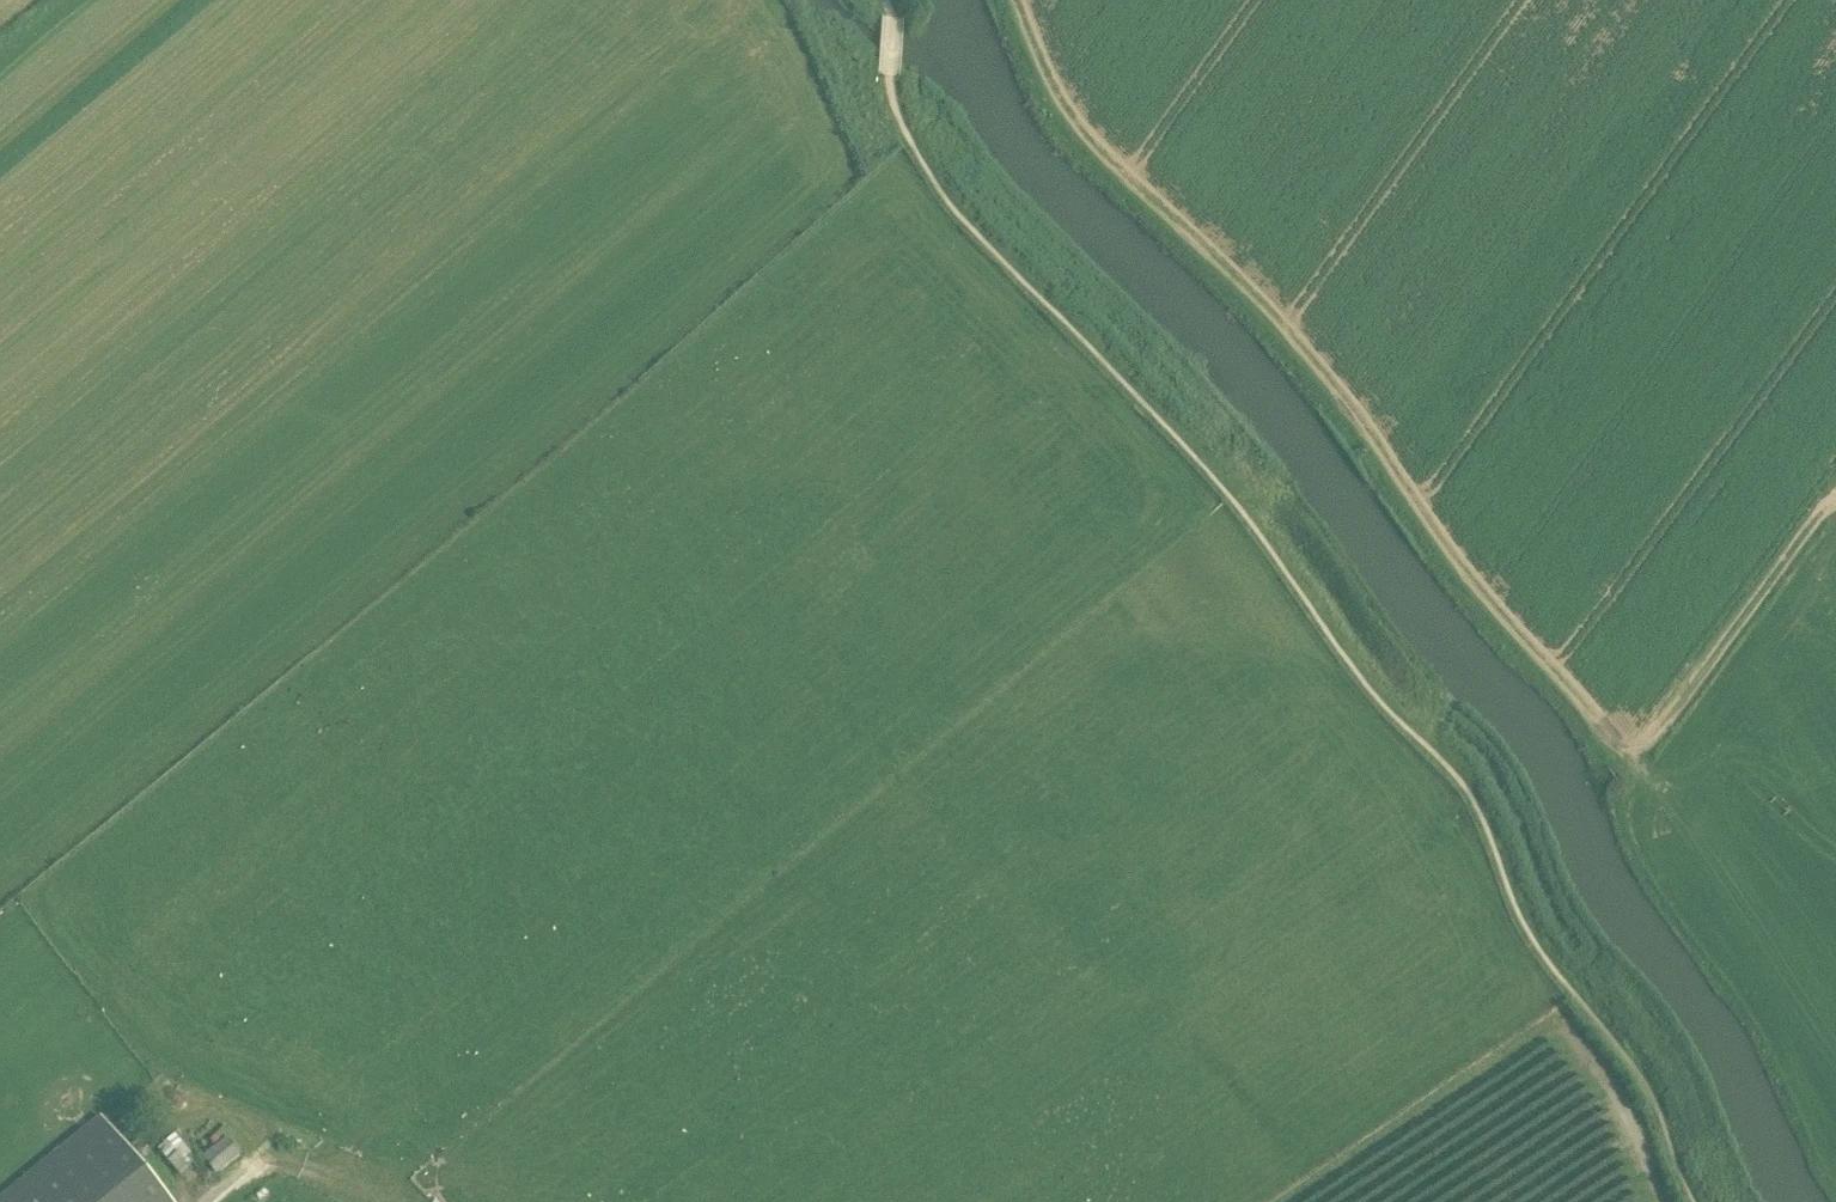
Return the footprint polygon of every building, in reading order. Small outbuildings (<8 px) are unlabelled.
[(0,1189),(0,1201),(148,1201),(161,1191),(93,1111),(0,1189)] [(226,1139),(218,1130),(195,1147),(203,1157),(202,1158),(216,1176),(241,1156),(227,1138),(226,1139)]
